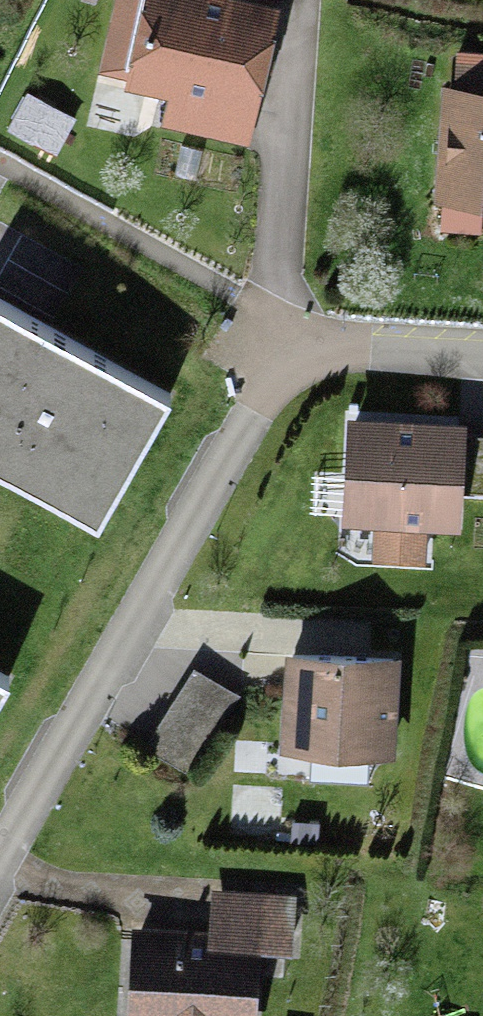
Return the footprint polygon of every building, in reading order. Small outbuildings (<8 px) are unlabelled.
[(159,113),(235,132),(264,15),(203,0),(150,0),(133,72),(167,81),(159,113)] [(445,89),(438,194),(482,196),(482,91),(445,89)] [(37,145),(55,111),(19,93),(2,127),(37,145)] [(0,304),(0,451),(43,476),(47,469),(109,505),(169,403),(31,322),(0,304)] [(457,423),(349,422),(348,520),(376,521),(376,559),(428,560),(429,521),(455,522),(456,475),(482,475),(482,428),(457,427),(457,423)] [(389,653),(289,650),(285,745),(386,748),(389,653)] [(11,682),(0,675),(0,701),(11,682)] [(198,675),(148,752),(187,777),(237,700),(198,675)] [(136,945),(133,1015),(248,1015),(251,949),(286,950),(288,900),(220,898),(218,947),(136,945)]
